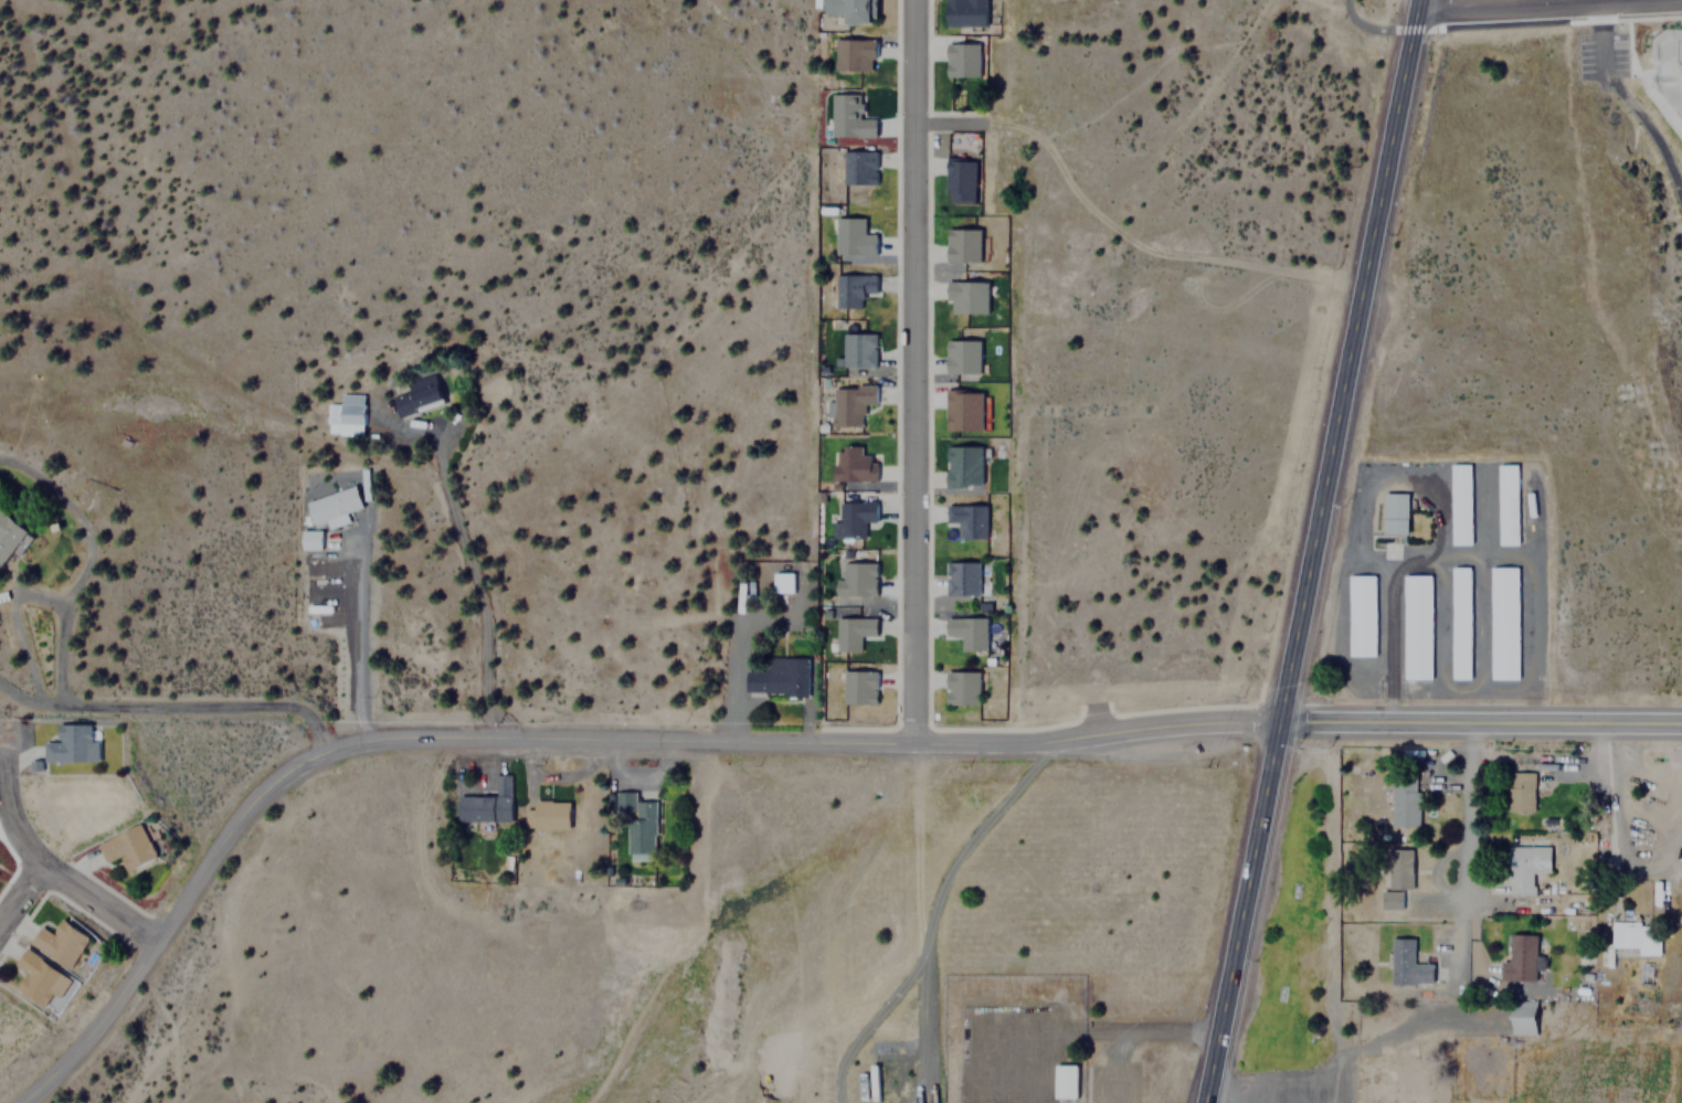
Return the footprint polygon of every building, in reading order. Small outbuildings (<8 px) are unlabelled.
[(832,10),(831,0),(881,0),(881,26),(854,26),(854,10),(832,10)] [(951,25),(950,0),(989,0),(990,24),(951,25)] [(839,36),(877,36),(877,65),(838,65),(839,36)] [(953,41),(984,41),(984,78),(953,78),(953,41)] [(864,116),(882,116),(882,136),(835,136),(835,89),(864,88),(864,116)] [(845,147),(878,147),(878,179),(845,179),(845,147)] [(953,156),(980,156),(981,198),(953,198),(953,156)] [(838,252),(839,214),(866,214),(866,234),(881,234),(881,253),(838,252)] [(950,223),(984,223),(983,257),(949,257),(950,223)] [(864,288),(863,305),(837,304),(838,271),(878,271),(878,288),(864,288)] [(954,277),(988,277),(988,307),(954,307),(954,277)] [(843,328),(877,329),(877,364),(843,364),(843,328)] [(949,335),(982,335),(982,370),(949,370),(949,335)] [(389,386),(395,416),(443,406),(436,376),(389,386)] [(858,383),(858,380),(878,380),(878,399),(868,399),(868,424),(835,423),(836,383),(858,383)] [(952,390),(985,390),(986,428),(953,428),(952,390)] [(362,392),(338,392),(338,403),(325,403),(325,435),(362,435),(362,392)] [(950,439),(985,439),(985,481),(951,481),(950,439)] [(838,458),(838,446),(866,446),(866,458),(877,458),(877,480),(835,480),(835,457),(838,458)] [(1456,460),(1475,462),(1474,542),(1454,542),(1456,460)] [(1503,463),(1522,462),(1522,543),(1503,543),(1503,463)] [(360,510),(353,486),(304,500),(310,524),(360,510)] [(1387,494),(1411,494),(1411,530),(1388,530),(1387,494)] [(835,534),(835,517),(843,517),(842,496),(880,496),(881,516),(868,517),(868,533),(835,534)] [(990,500),(990,534),(962,534),(962,518),(950,518),(950,499),(990,500)] [(27,529),(0,510),(0,566),(27,529)] [(298,549),(319,549),(319,530),(298,530),(298,549)] [(951,559),(983,558),(984,591),(951,592),(951,559)] [(848,559),(878,560),(877,595),(839,595),(840,574),(848,575),(848,559)] [(1456,676),(1457,563),(1475,564),(1474,676),(1456,676)] [(1494,564),(1524,564),(1525,677),(1495,677),(1494,564)] [(775,570),(798,570),(800,586),(776,587),(775,570)] [(1353,655),(1353,572),(1379,572),(1379,655),(1353,655)] [(1407,573),(1436,573),(1436,677),(1407,677),(1407,573)] [(838,645),(839,613),(879,614),(879,635),(865,634),(864,646),(838,645)] [(948,613),(990,614),(990,647),(965,647),(965,629),(948,629),(948,613)] [(774,688),(747,688),(747,666),(774,666),(774,654),(808,654),(807,694),(774,694),(774,688)] [(951,665),(982,665),(982,700),(951,700),(951,665)] [(846,698),(846,666),(876,667),(875,699),(846,698)] [(42,740),(42,760),(88,760),(88,722),(55,722),(55,741),(42,740)] [(1505,771),(1505,810),(1532,810),(1532,771),(1505,771)] [(510,820),(510,773),(495,773),(495,796),(456,796),(456,820),(510,820)] [(1390,776),(1390,825),(1418,825),(1418,776),(1390,776)] [(655,800),(634,800),(634,792),(613,791),(613,820),(625,821),(625,855),(654,855),(655,800)] [(569,800),(531,800),(531,810),(523,810),(523,829),(569,829),(569,800)] [(124,870),(154,858),(139,821),(95,839),(104,861),(118,856),(124,870)] [(1506,846),(1508,893),(1532,893),(1532,871),(1548,871),(1548,846),(1506,846)] [(1389,889),(1414,889),(1414,849),(1390,849),(1389,889)] [(1379,889),(1379,909),(1404,909),(1404,890),(1379,889)] [(39,926),(28,943),(67,968),(88,936),(60,919),(50,933),(39,926)] [(1648,951),(1648,921),(1610,921),(1610,951),(1648,951)] [(1534,932),(1508,932),(1508,961),(1499,961),(1499,979),(1534,979),(1534,932)] [(1413,937),(1389,937),(1389,985),(1430,985),(1430,963),(1413,963),(1413,937)] [(57,998),(70,975),(21,950),(12,966),(23,972),(13,989),(44,1006),(50,995),(57,998)] [(1534,999),(1510,999),(1510,1035),(1534,1035),(1534,999)] [(1075,1064),(1051,1064),(1051,1097),(1075,1097),(1075,1064)]
